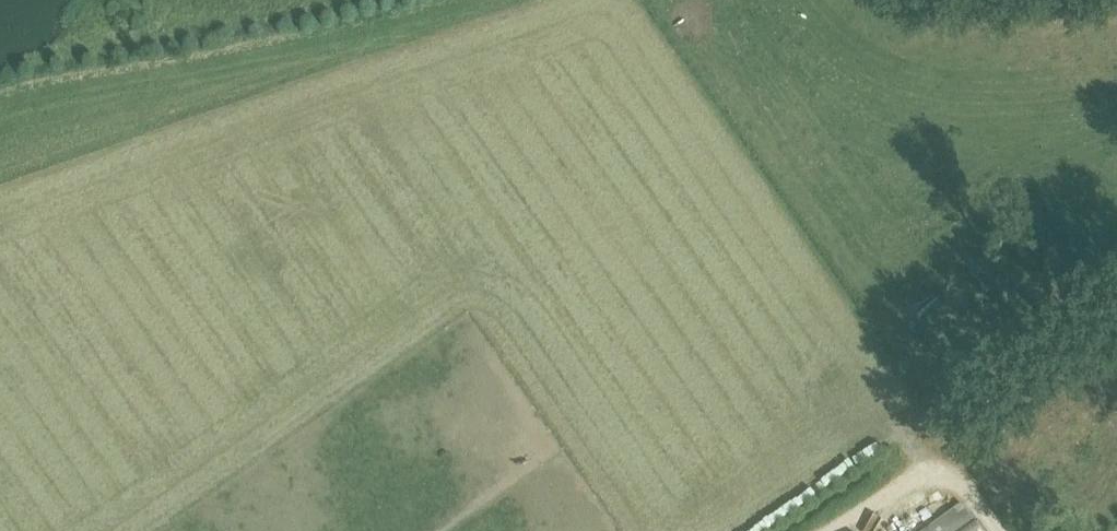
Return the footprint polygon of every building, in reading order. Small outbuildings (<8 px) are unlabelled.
[(962,504),(925,530),(981,530),(962,504)]
